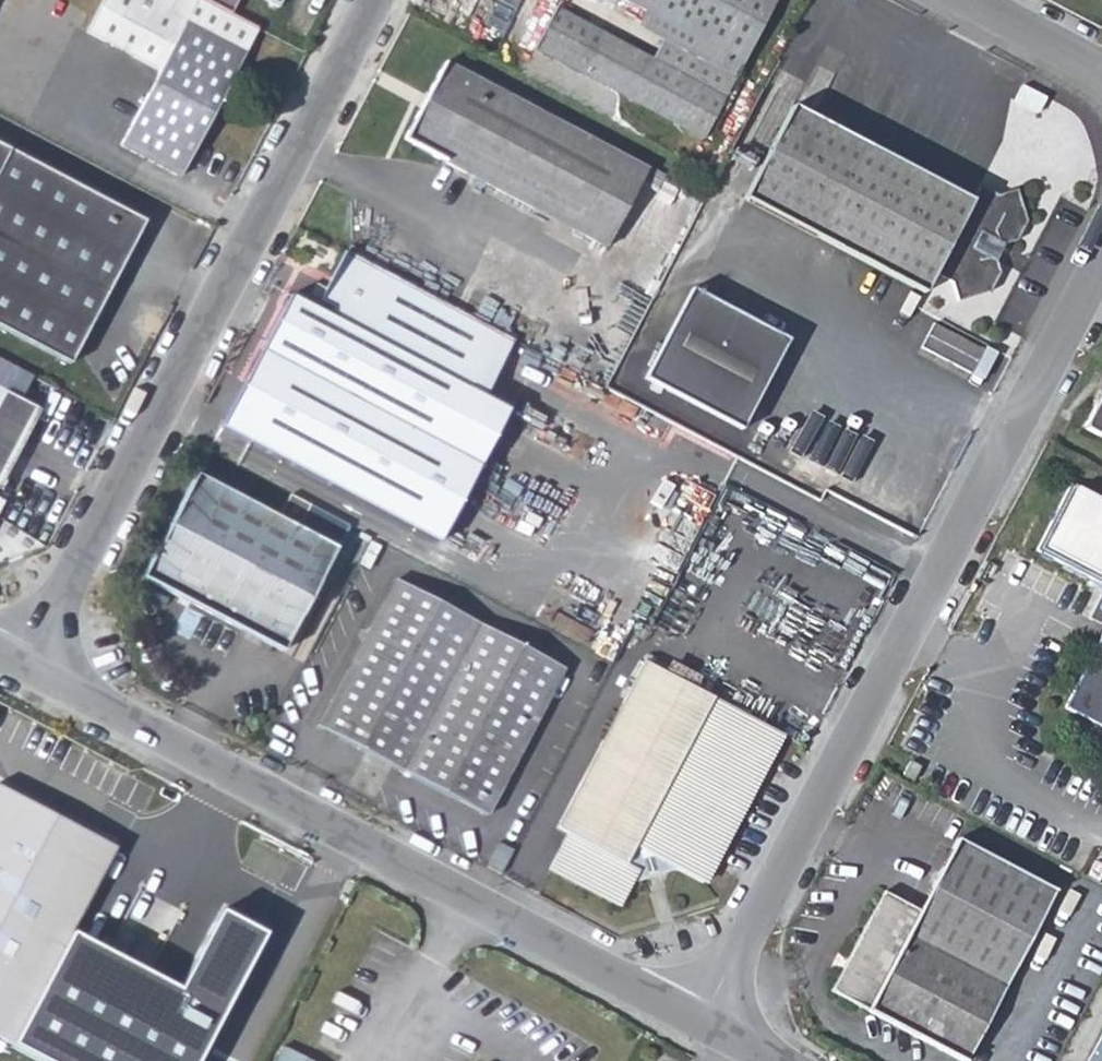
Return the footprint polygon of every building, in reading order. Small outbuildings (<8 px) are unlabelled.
[(87,32),(161,71),(121,146),(180,178),(258,29),(230,14),(204,0),(103,0),(87,32)] [(230,14),(237,0),(204,0),(230,14)] [(274,11),(280,0),(253,0),(274,11)] [(643,12),(724,53),(717,68),(734,78),(774,0),(621,0),(643,12)] [(703,137),(724,97),(654,60),(556,12),(536,50),(703,137)] [(664,40),(717,68),(724,53),(643,12),(635,25),(664,40)] [(654,60),(724,97),(734,78),(717,68),(664,40),(654,60)] [(404,138),(607,246),(645,171),(444,63),(404,138)] [(1015,101),(1040,114),(1052,93),(1025,80),(1015,101)] [(792,110),(743,203),(923,296),(933,279),(947,287),(954,308),(988,296),(996,280),(991,266),(999,253),(1010,248),(1022,226),(1012,194),(997,200),(978,189),(972,202),(792,110)] [(68,362),(142,226),(0,150),(0,327),(68,362)] [(518,343),(346,253),(322,302),(337,310),(338,321),(310,374),(262,349),(221,424),(438,541),(482,463),(432,437),(458,388),(486,403),(518,343)] [(791,336),(694,284),(646,373),(742,425),(791,336)] [(262,349),(310,374),(338,321),(290,298),(262,349)] [(979,355),(931,327),(915,355),(963,383),(979,355)] [(432,437),(482,463),(507,414),(486,403),(458,388),(432,437)] [(10,424),(21,403),(0,392),(0,420),(10,424)] [(1084,429),(1101,438),(1101,392),(1084,429)] [(10,424),(0,420),(0,444),(10,424)] [(263,645),(279,653),(287,640),(335,549),(297,529),(310,505),(289,494),(276,518),(195,477),(141,578),(263,645)] [(1077,493),(1043,559),(1101,589),(1101,505),(1077,493)] [(347,742),(401,771),(477,624),(395,581),(317,726),(347,742)] [(562,668),(477,624),(401,771),(478,812),(482,815),(562,668)] [(1073,717),(1101,731),(1101,659),(1073,717)] [(672,864),(701,879),(777,731),(642,660),(556,829),(570,837),(553,870),(620,904),(632,880),(672,864)] [(903,770),(913,776),(921,762),(909,756),(903,770)] [(115,849),(0,787),(0,1038),(12,1045),(69,937),(115,849)] [(477,863),(501,876),(528,822),(505,811),(477,863)] [(146,842),(107,920),(186,959),(225,881),(146,842)] [(959,1060),(965,1060),(1052,894),(955,842),(917,911),(881,894),(828,992),(959,1060)] [(12,1045),(43,1060),(201,1060),(265,940),(219,916),(178,994),(69,937),(12,1045)] [(1090,1060),(1101,1060),(1101,1037),(1090,1060)]
